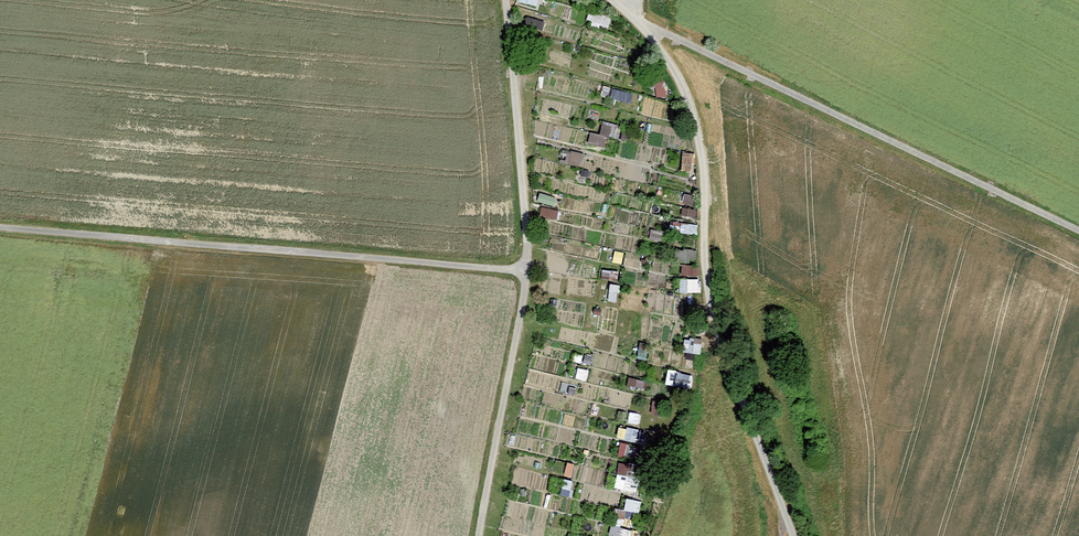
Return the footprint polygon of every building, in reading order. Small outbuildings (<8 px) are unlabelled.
[(608,137),(617,137),(618,122),(603,121),(602,133),(591,132),(590,144),(607,145),(608,137)] [(683,274),(699,275),(700,265),(683,264),(683,274)] [(701,277),(680,278),(681,292),(701,291),(701,277)] [(685,351),(701,352),(702,339),(685,338),(685,351)] [(636,491),(642,465),(620,461),(615,487),(636,491)] [(640,512),(641,500),(626,497),(624,509),(640,512)] [(616,535),(629,535),(631,528),(612,525),(610,535),(616,535)]
